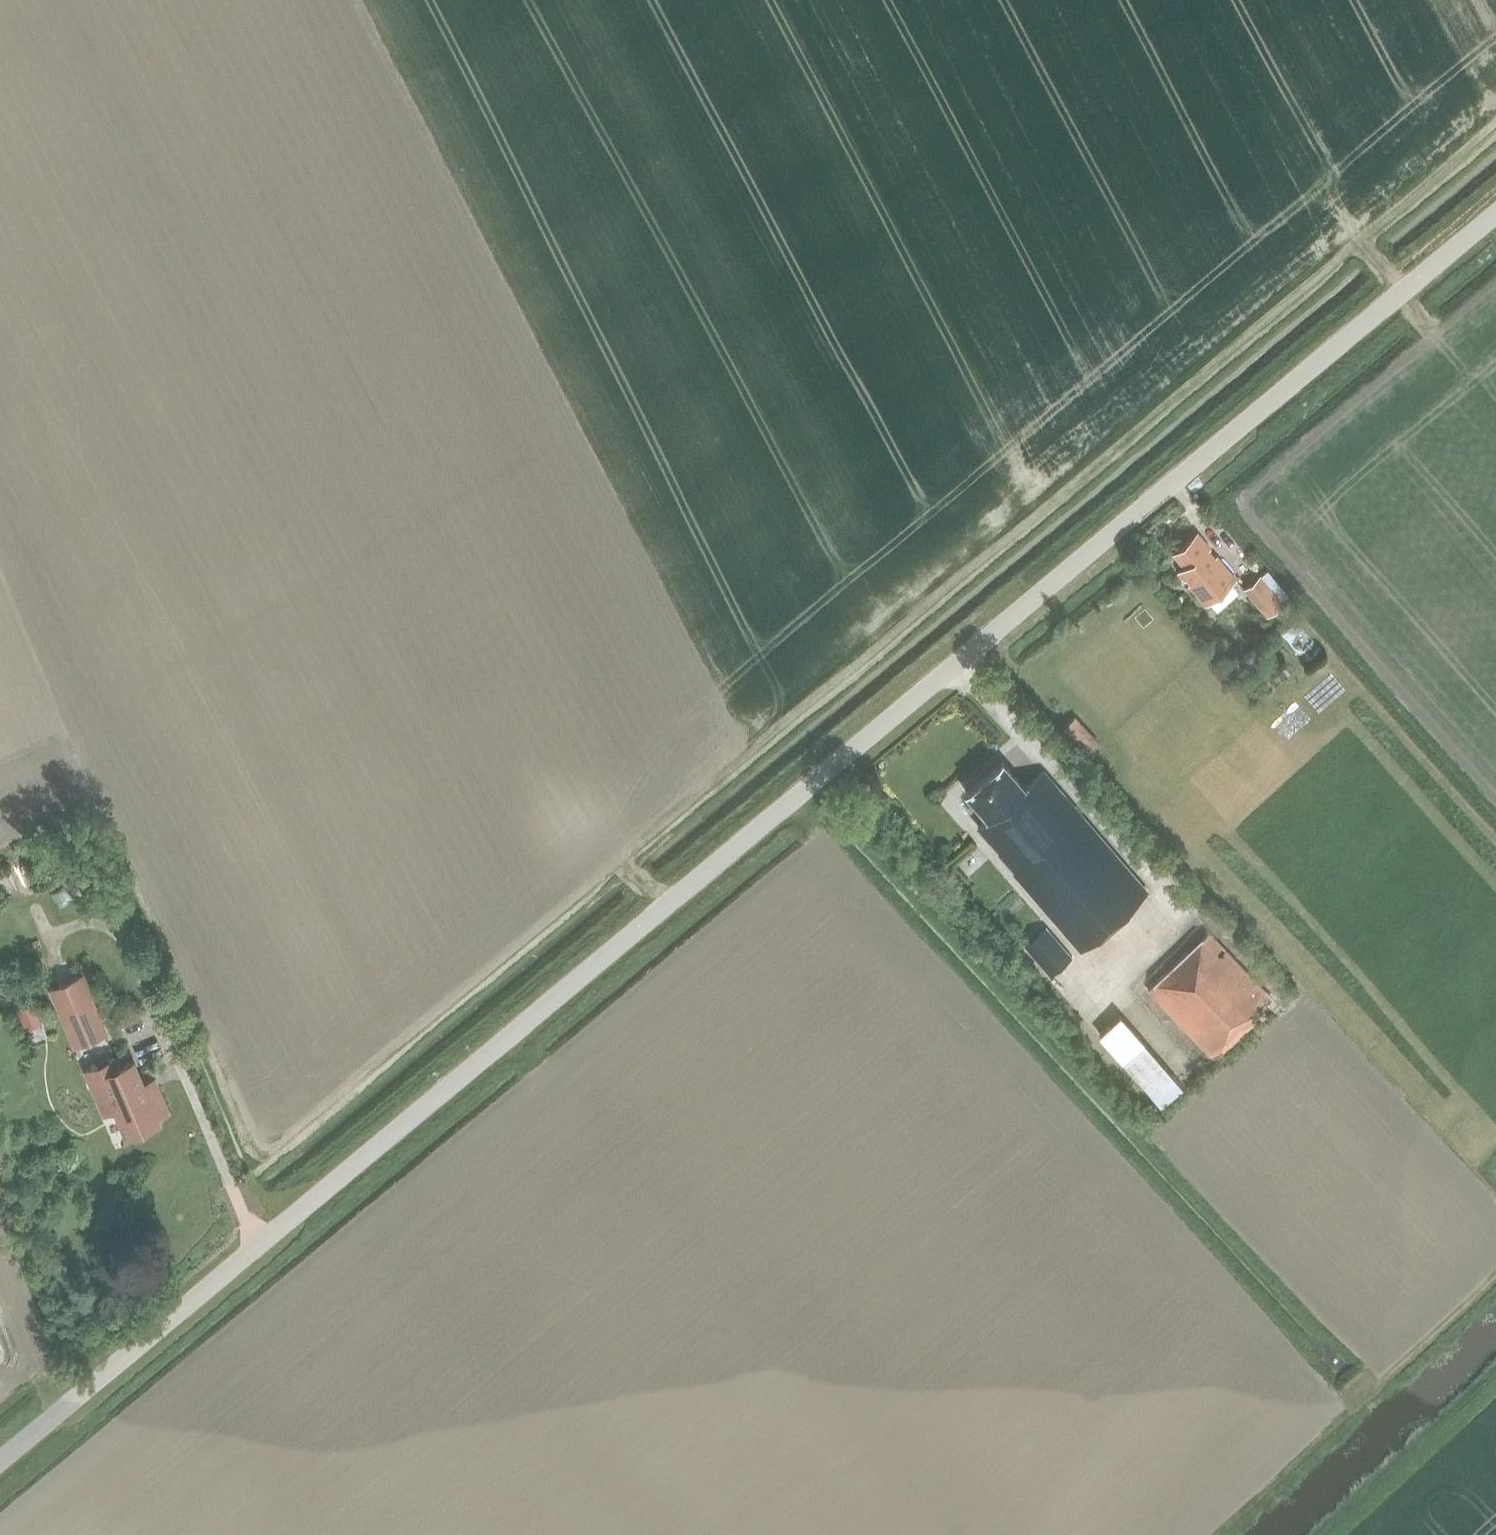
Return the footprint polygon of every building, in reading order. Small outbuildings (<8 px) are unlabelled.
[(1180,573),(1207,605),(1238,580),(1199,534),(1175,554),(1187,568),(1180,573)] [(1265,578),(1249,592),(1272,619),(1288,605),(1265,578)] [(1299,619),(1284,632),(1309,658),(1324,644),(1299,619)] [(1100,743),(1075,716),(1062,729),(1086,755),(1100,743)] [(1014,873),(1082,951),(1149,892),(1055,784),(1051,788),(1040,775),(1026,787),(1004,762),(969,793),(991,817),(981,826),(1003,850),(1000,852),(1016,870),(1014,873)] [(1049,925),(1026,945),(1053,976),(1076,956),(1049,925)] [(1147,984),(1212,1057),(1277,1000),(1211,927),(1147,984)] [(79,977),(51,989),(75,1044),(103,1032),(79,977)] [(1161,1105),(1183,1084),(1118,1013),(1096,1033),(1161,1105)] [(117,1057),(85,1071),(104,1114),(114,1109),(126,1137),(147,1128),(144,1123),(169,1112),(154,1079),(144,1083),(134,1061),(120,1067),(117,1057)]
